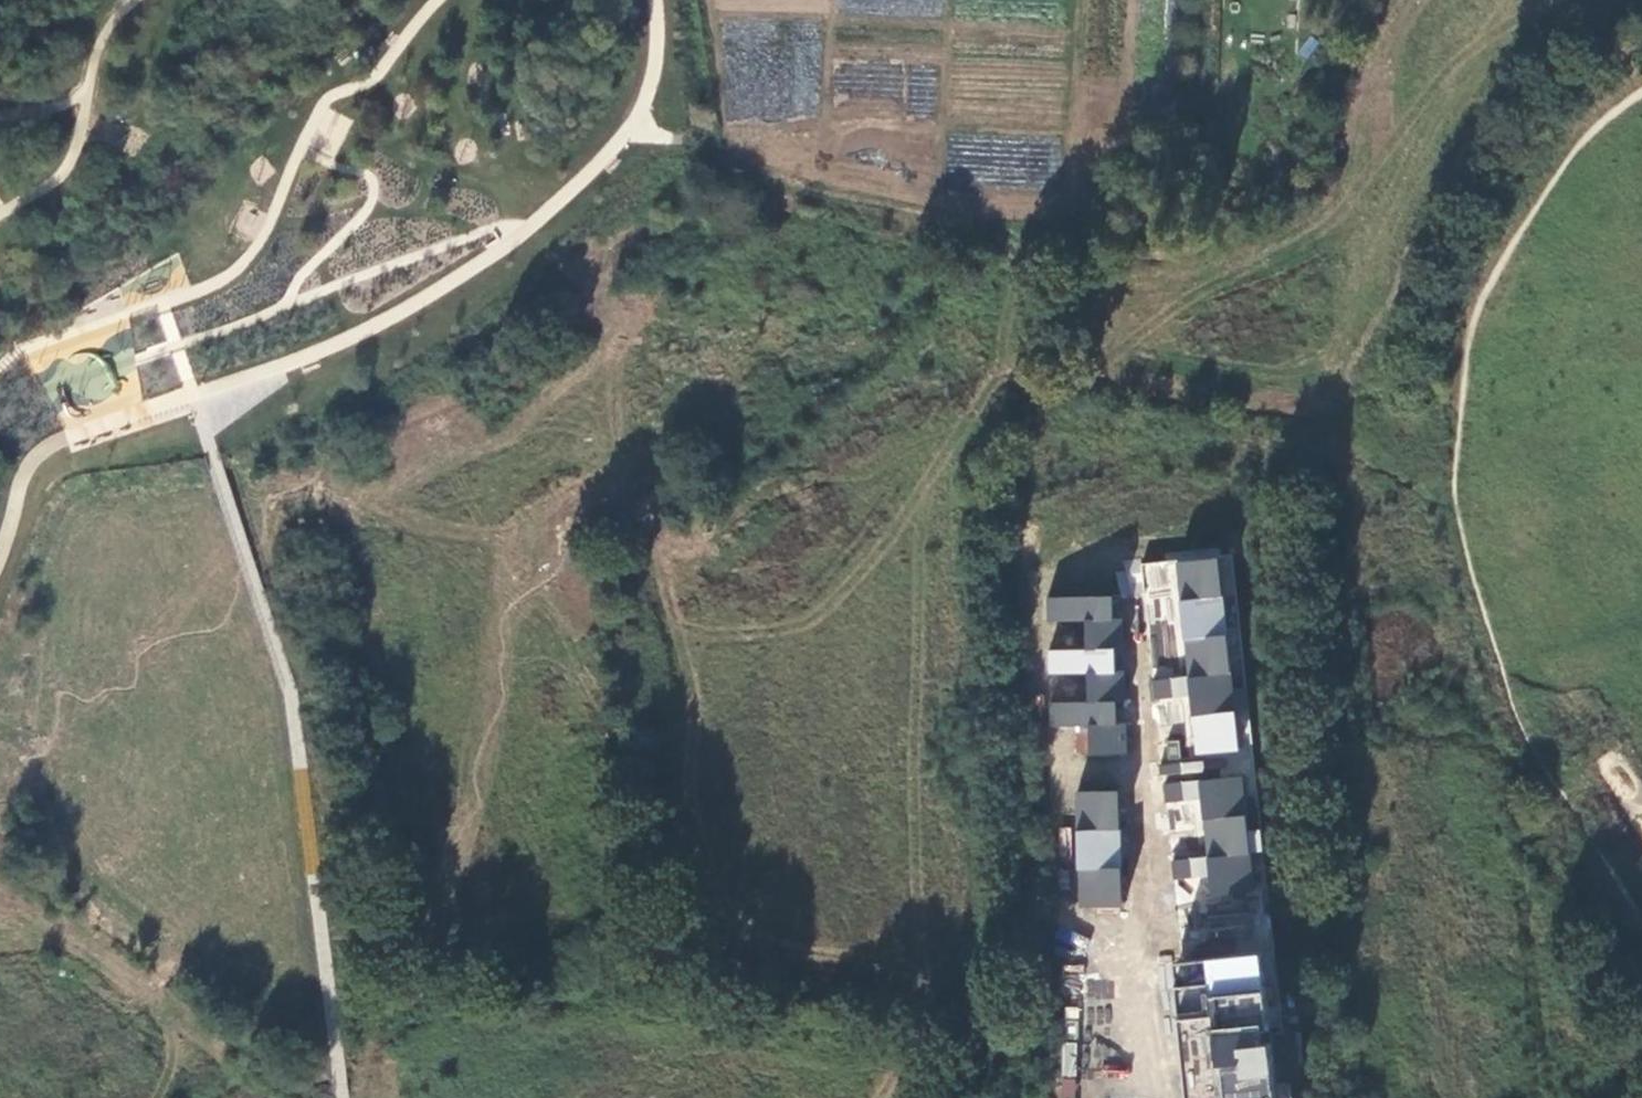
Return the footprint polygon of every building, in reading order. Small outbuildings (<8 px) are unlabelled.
[(1217,558),(1175,564),(1180,601),(1222,596),(1217,558)] [(1087,726),(1087,756),(1127,755),(1125,724),(1116,724),(1115,701),(1111,596),(1084,597),(1046,598),(1047,623),(1084,622),(1085,649),(1047,650),(1047,675),(1086,674),(1087,702),(1049,702),(1050,727),(1087,726)] [(1222,596),(1180,601),(1184,641),(1226,635),(1222,596)] [(1226,635),(1184,641),(1188,678),(1229,673),(1226,635)] [(1229,673),(1188,678),(1192,716),(1233,711),(1229,673)] [(1233,711),(1192,716),(1196,755),(1237,750),(1233,711)] [(1246,828),(1255,828),(1254,775),(1246,775),(1246,828)] [(1241,776),(1199,780),(1203,819),(1245,815),(1241,776)] [(1076,793),(1077,830),(1118,830),(1118,792),(1076,793)] [(1245,815),(1203,819),(1207,859),(1248,854),(1245,815)] [(1077,830),(1078,870),(1119,870),(1118,830),(1077,830)] [(1248,854),(1207,859),(1211,896),(1252,891),(1248,854)] [(1078,870),(1078,908),(1120,907),(1119,870),(1078,870)] [(1258,955),(1171,964),(1188,1097),(1272,1097),(1258,955)]
